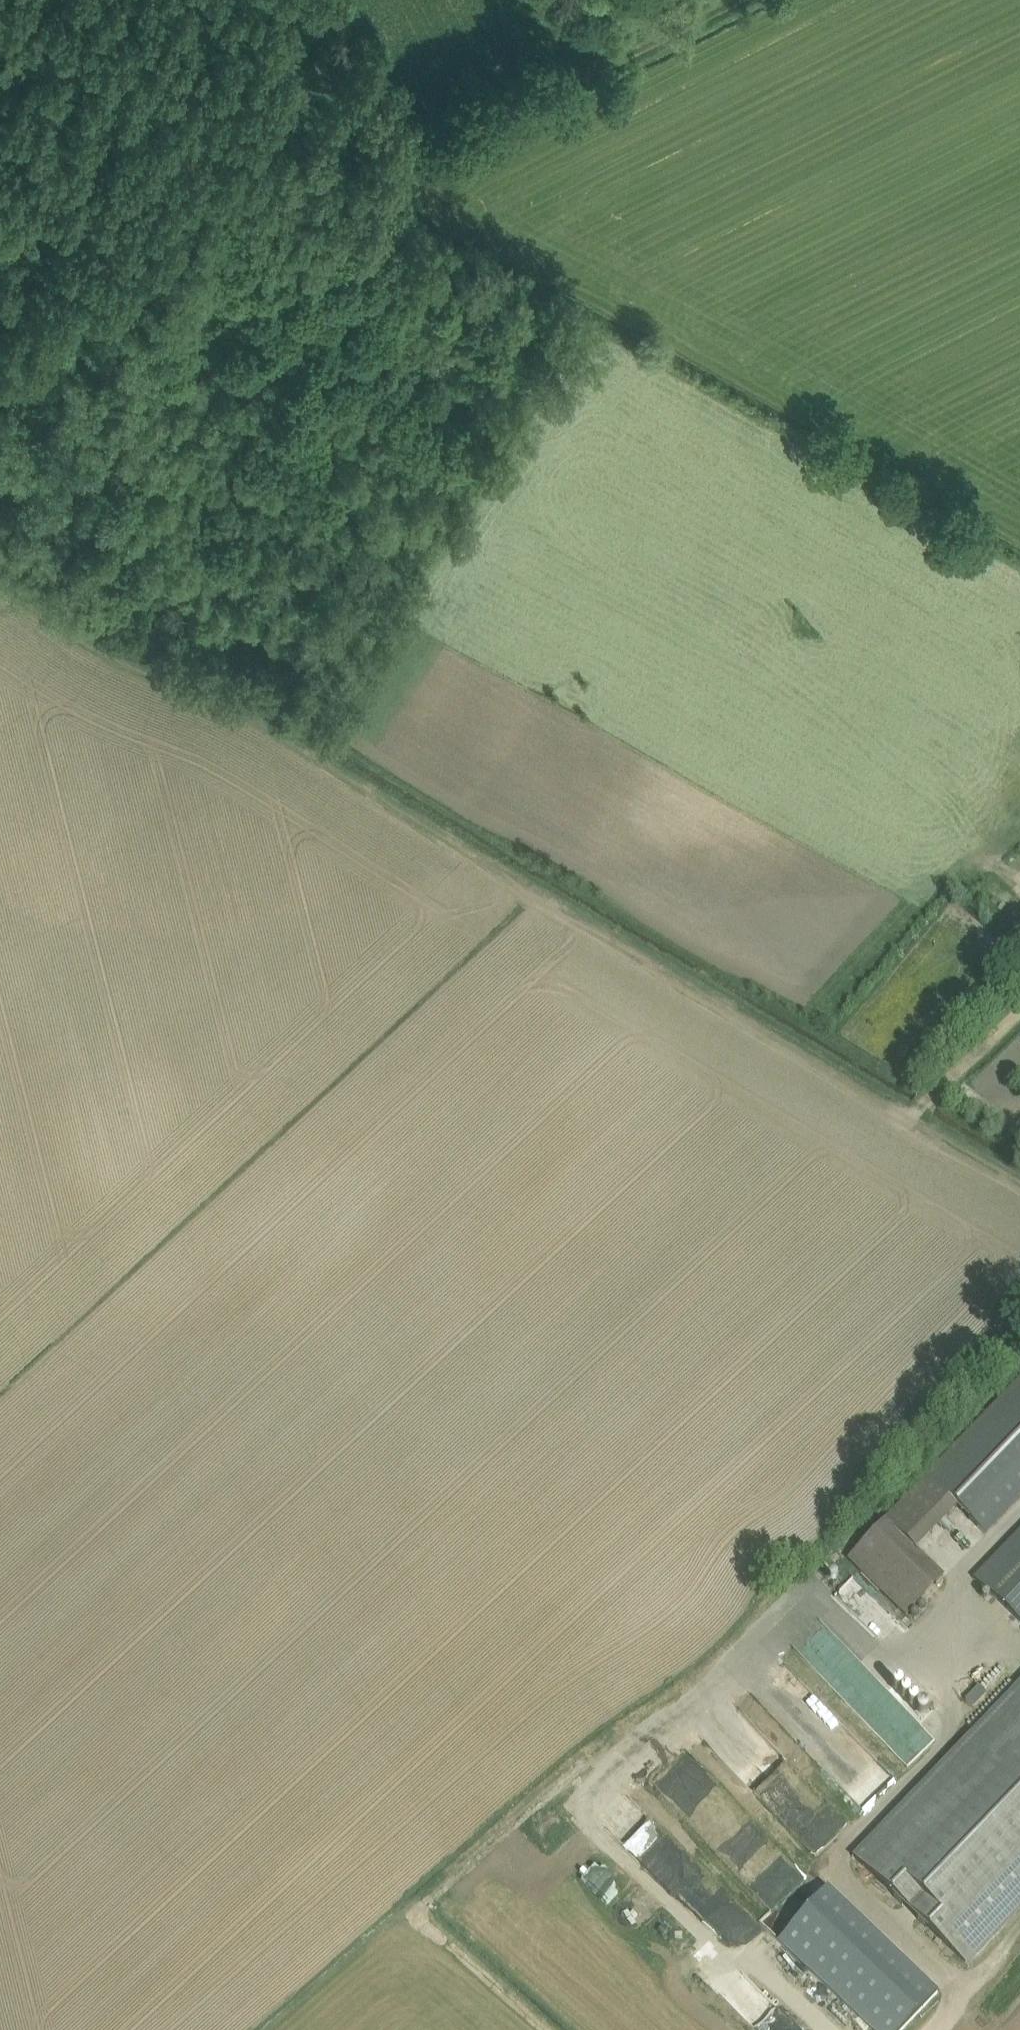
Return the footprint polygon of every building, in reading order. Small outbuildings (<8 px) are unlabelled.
[(958,1507),(985,1534),(1019,1497),(1019,1381),(849,1559),(907,1615),(943,1577),(916,1551),(958,1507)] [(1019,1621),(1019,1532),(975,1578),(1019,1621)] [(837,1594),(856,1609),(866,1596),(847,1581),(837,1594)] [(1019,1905),(1019,1687),(855,1858),(964,1963),(1019,1905)] [(894,1744),(911,1760),(933,1737),(915,1721),(894,1744)] [(938,1991),(823,1880),(773,1932),(875,2029),(900,2029),(938,1991)]
